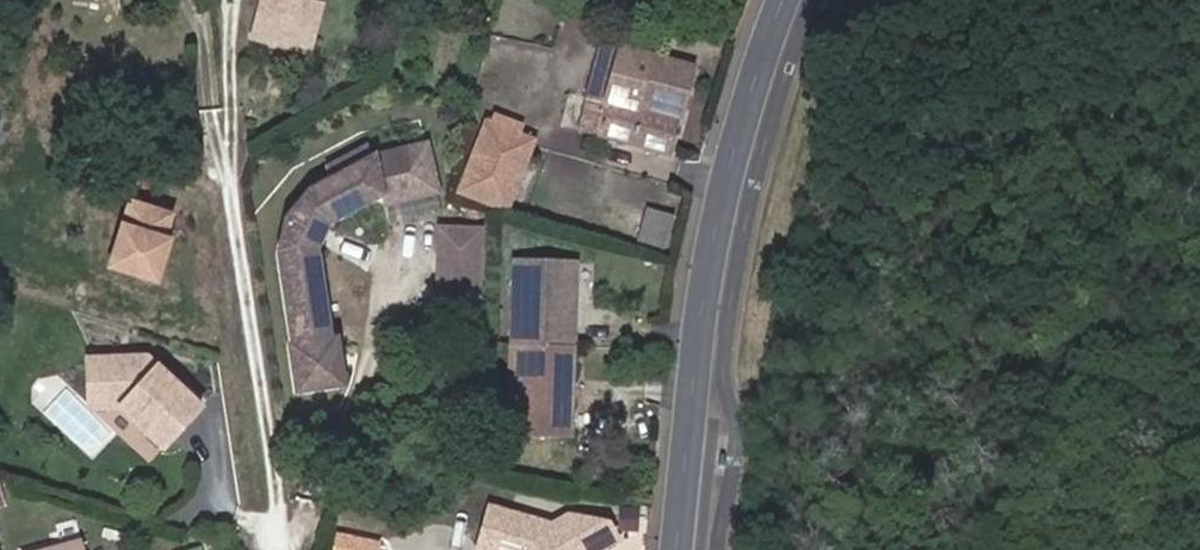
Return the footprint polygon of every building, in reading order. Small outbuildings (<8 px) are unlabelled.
[(250,40),(305,52),(310,28),(305,26),(310,3),(311,0),(261,0),(250,40)] [(310,3),(305,26),(310,28),(305,52),(313,54),(325,6),(310,3)] [(695,64),(602,39),(578,130),(671,154),(695,64)] [(484,120),(479,118),(453,194),(501,210),(528,131),(523,129),(526,121),(487,111),(484,120)] [(293,353),(300,399),(344,393),(338,347),(331,347),(318,257),(327,226),(381,200),(383,209),(436,201),(428,155),(375,164),(369,152),(337,166),(343,178),(318,189),(289,205),(279,238),(296,353),(293,353)] [(161,260),(167,241),(174,219),(133,206),(113,271),(159,286),(167,262),(161,260)] [(486,223),(439,222),(435,316),(485,319),(486,223)] [(167,262),(173,243),(167,241),(161,260),(167,262)] [(566,266),(512,264),(510,326),(524,326),(523,357),(508,357),(506,408),(559,410),(566,266)] [(524,326),(510,326),(508,357),(523,357),(524,326)] [(90,362),(91,410),(122,409),(166,449),(203,409),(153,360),(90,362)] [(513,516),(493,510),(481,549),(503,549),(513,516)] [(503,549),(603,549),(619,541),(611,527),(572,515),(560,523),(565,531),(558,537),(552,527),(513,516),(503,549)] [(331,549),(379,549),(380,534),(332,531),(331,549)] [(85,539),(42,549),(88,549),(85,539)]
